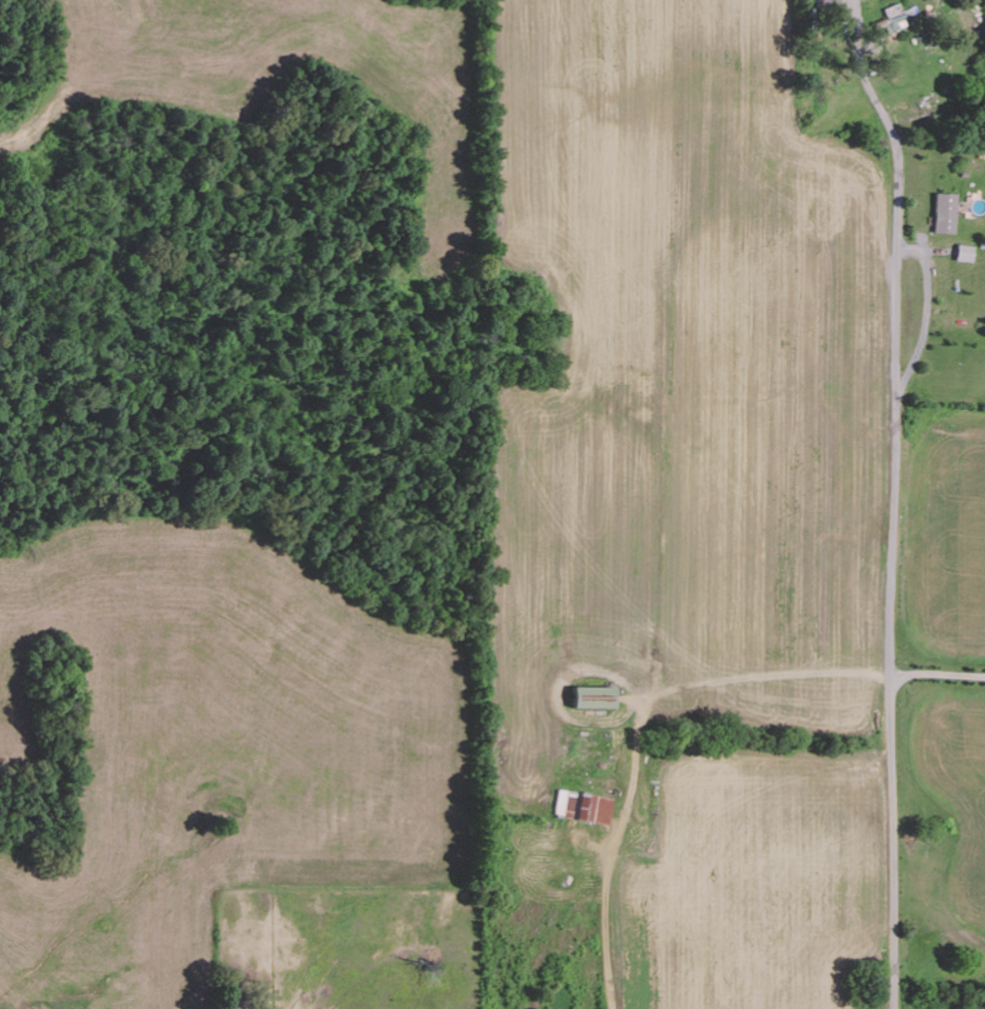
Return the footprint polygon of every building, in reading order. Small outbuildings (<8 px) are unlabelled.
[(813,11),(835,14),(838,0),(815,0),(813,11)] [(876,29),(890,25),(892,31),(906,27),(899,4),(884,9),(887,19),(874,23),(876,29)] [(956,194),(935,194),(934,233),(955,234),(956,194)] [(974,247),(958,245),(956,260),(972,263),(974,247)] [(571,686),(571,708),(613,708),(613,686),(571,686)] [(608,823),(612,797),(558,791),(555,814),(564,815),(566,801),(571,802),(571,795),(577,796),(574,819),(608,823)]
